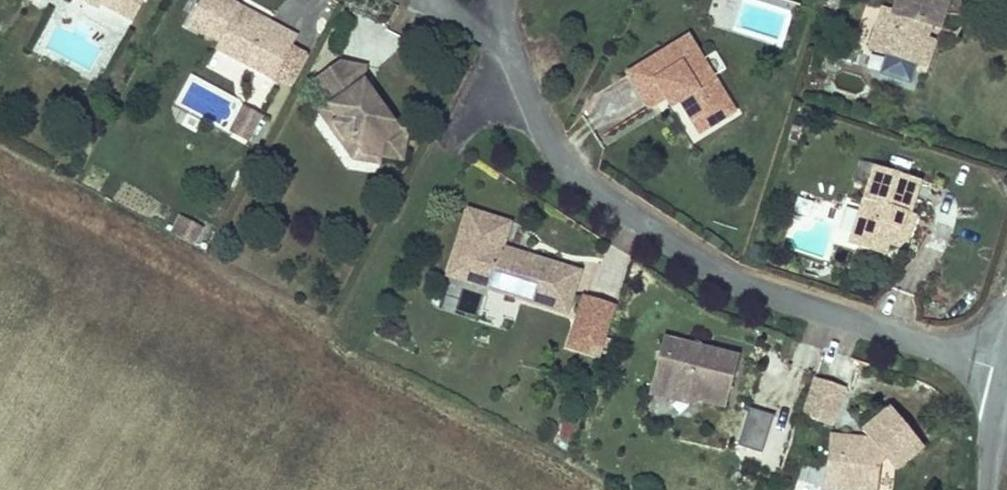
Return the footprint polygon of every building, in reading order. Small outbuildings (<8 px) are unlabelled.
[(130,9),(135,0),(112,0),(130,9)] [(180,23),(210,40),(207,45),(265,76),(289,36),(260,20),(257,26),(229,10),(232,4),(226,0),(192,0),(180,23)] [(721,0),(704,0),(703,2),(717,8),(721,0)] [(881,33),(889,36),(880,58),(920,71),(928,47),(921,45),(925,31),(931,33),(941,36),(951,4),(939,0),(901,0),(895,20),(886,17),(881,33)] [(260,20),(232,4),(229,10),(257,26),(260,20)] [(921,45),(928,47),(931,33),(925,31),(921,45)] [(880,58),(889,36),(881,33),(873,55),(880,58)] [(682,130),(701,118),(706,126),(724,116),(678,42),(617,81),(638,115),(652,106),(662,99),(669,110),(682,130)] [(935,49),(928,47),(920,71),(927,74),(935,49)] [(365,109),(350,87),(355,84),(359,68),(333,63),(304,83),(318,103),(329,119),(325,121),(342,144),(346,141),(353,152),(369,154),(391,159),(396,129),(387,127),(371,105),(365,109)] [(371,105),(355,84),(350,87),(365,109),(371,105)] [(662,99),(652,106),(658,117),(669,110),(662,99)] [(325,121),(329,119),(318,103),(309,110),(344,160),(367,163),(369,154),(353,152),(346,141),(342,144),(325,121)] [(229,137),(252,146),(264,116),(240,107),(229,137)] [(706,126),(701,118),(682,130),(688,139),(706,126)] [(890,259),(903,223),(906,224),(916,192),(872,178),(847,257),(867,264),(871,252),(886,257),(890,259)] [(465,213),(462,221),(502,233),(505,227),(465,213)] [(196,243),(201,226),(178,219),(173,236),(196,243)] [(494,254),(502,233),(462,221),(448,261),(488,275),(482,293),(555,318),(570,280),(494,254)] [(914,227),(906,224),(903,223),(890,259),(900,263),(914,227)] [(867,264),(881,269),(886,257),(871,252),(867,264)] [(482,293),(488,275),(448,261),(441,279),(482,293)] [(441,309),(455,313),(463,288),(450,284),(441,309)] [(578,306),(561,354),(579,360),(582,350),(595,355),(608,316),(578,306)] [(656,347),(652,360),(680,366),(681,359),(692,361),(690,367),(702,370),(704,360),(656,347)] [(652,400),(683,407),(716,416),(729,366),(704,360),(702,370),(690,367),(692,361),(681,359),(680,366),(652,360),(639,403),(651,406),(652,400)] [(770,416),(785,421),(790,411),(805,417),(813,389),(783,378),(770,416)] [(651,406),(682,413),(683,407),(652,400),(651,406)] [(736,447),(760,456),(774,418),(751,409),(736,447)] [(790,411),(785,421),(801,428),(805,417),(790,411)] [(837,463),(833,489),(870,489),(872,472),(880,466),(888,476),(916,455),(886,416),(859,436),(866,445),(853,451),(848,445),(833,443),(830,463),(837,463)] [(837,463),(830,463),(833,443),(823,442),(816,489),(833,489),(837,463)]
